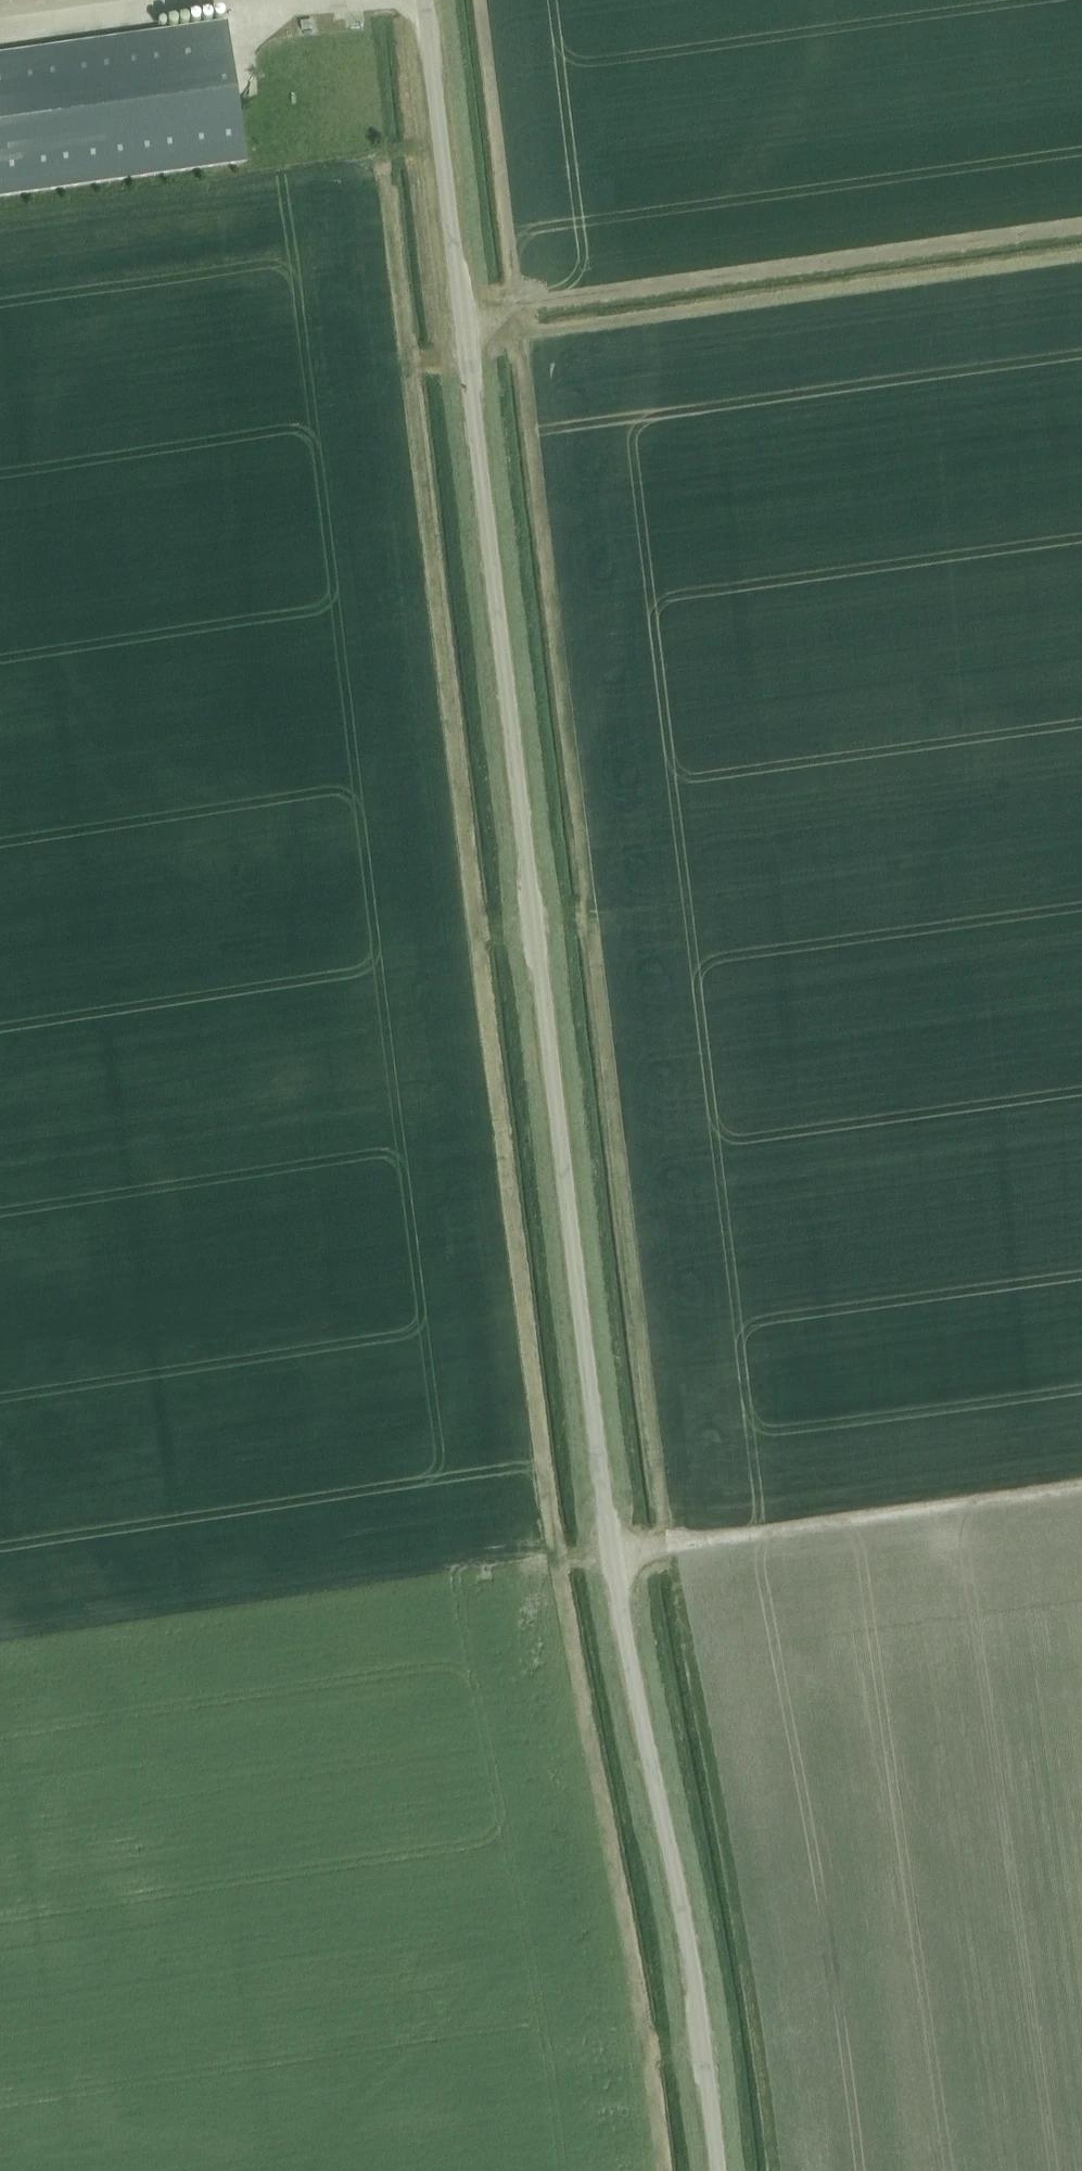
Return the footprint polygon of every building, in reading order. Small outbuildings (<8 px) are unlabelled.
[(224,3),(154,11),(158,33),(227,23),(224,3)] [(247,163),(227,23),(158,33),(0,55),(0,198),(247,163)]
